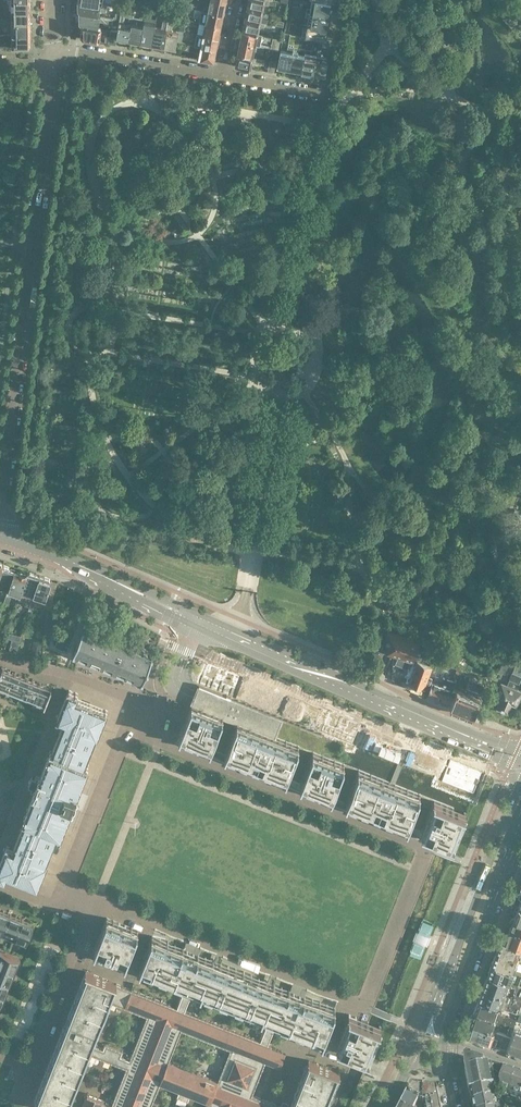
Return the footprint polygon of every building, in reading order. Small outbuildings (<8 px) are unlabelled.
[(5,3),(12,3),(12,10),(30,10),(30,2),(30,0),(5,0),(5,3)] [(99,3),(79,0),(79,9),(80,10),(80,12),(99,15),(101,15),(99,14),(100,10),(105,10),(105,8),(111,9),(112,5),(101,4),(99,3)] [(208,11),(223,14),(226,2),(214,0),(210,0),(209,5),(206,4),(204,10),(208,11)] [(247,6),(263,10),(264,3),(275,5),(276,0),(249,0),(247,6)] [(307,25),(329,29),(333,2),(321,0),(312,0),(310,7),(308,7),(306,15),(309,15),(307,25)] [(247,6),(245,18),(267,23),(269,17),(262,16),(263,10),(247,6)] [(30,10),(12,10),(12,22),(30,22),(30,17),(30,10)] [(208,11),(205,23),(221,26),(223,14),(208,11)] [(99,15),(80,12),(79,21),(81,23),(81,24),(101,27),(99,27),(100,20),(113,23),(112,24),(118,25),(119,18),(101,15),(99,15)] [(145,13),(143,25),(140,41),(146,42),(146,43),(150,44),(151,43),(152,43),(155,27),(148,26),(150,14),(145,13)] [(131,23),(128,39),(130,39),(131,40),(134,41),(135,40),(140,41),(144,16),(140,15),(139,18),(132,16),(131,23)] [(155,27),(152,43),(154,43),(154,45),(157,45),(159,44),(164,45),(167,29),(169,16),(164,15),(162,28),(155,27)] [(272,24),(267,23),(245,18),(243,30),(258,33),(259,27),(271,29),(272,24)] [(117,34),(116,34),(116,37),(117,37),(122,38),(123,39),(126,40),(127,39),(128,39),(131,23),(119,21),(118,30),(117,34)] [(30,22),(12,22),(12,34),(30,34),(30,33),(30,26),(30,22)] [(167,29),(164,45),(169,46),(170,47),(173,48),(174,47),(176,47),(177,42),(179,31),(171,30),(173,23),(168,22),(167,29)] [(205,23),(203,35),(219,38),(221,26),(205,23)] [(101,27),(81,24),(81,34),(84,38),(98,40),(99,38),(101,27)] [(327,40),(329,29),(307,25),(306,30),(304,30),(303,35),(306,35),(305,36),(327,40)] [(111,29),(109,42),(111,43),(116,44),(117,37),(116,37),(116,34),(117,34),(118,30),(111,29)] [(262,34),(258,33),(243,30),(240,41),(256,44),(260,45),(262,34)] [(281,50),(278,66),(279,66),(280,67),(283,68),(284,67),(289,68),(292,52),(295,34),(290,33),(287,51),(283,50),(284,49),(281,49),(281,50)] [(30,34),(12,34),(12,46),(28,46),(31,43),(30,34)] [(292,52),(289,68),(295,69),(296,70),(299,71),(300,70),(301,70),(304,54),(305,48),(298,46),(301,35),(295,34),(292,52)] [(203,35),(201,46),(216,49),(219,38),(203,35)] [(281,38),(273,36),(271,47),(279,49),(281,38)] [(304,54),(301,70),(302,70),(303,72),(306,72),(308,71),(313,72),(316,56),(318,39),(314,38),(312,49),(305,48),(304,54)] [(318,45),(329,47),(329,41),(327,40),(319,39),(318,45)] [(240,41),(238,53),(253,57),(255,50),(263,52),(264,47),(256,44),(240,41)] [(199,52),(198,58),(214,61),(216,49),(201,46),(200,47),(188,44),(187,49),(199,52)] [(253,57),(238,53),(235,65),(251,68),(251,65),(252,66),(252,62),(261,64),(262,59),(253,57)] [(316,56),(313,72),(319,73),(319,74),(323,75),(324,74),(325,74),(328,58),(316,56)] [(268,71),(274,72),(276,62),(270,61),(268,71)] [(198,110),(197,117),(210,119),(211,113),(198,110)] [(214,124),(239,129),(241,117),(236,116),(215,112),(214,124)] [(280,352),(278,364),(278,366),(287,367),(289,353),(280,352)] [(399,391),(398,395),(408,398),(411,390),(400,386),(399,391)] [(0,573),(0,586),(8,589),(15,570),(10,568),(9,566),(4,564),(3,564),(0,573)] [(15,570),(8,589),(21,593),(22,590),(28,572),(23,571),(20,572),(15,570)] [(28,572),(22,590),(29,593),(22,613),(27,614),(28,610),(29,606),(33,594),(40,574),(32,571),(30,572),(28,572)] [(40,574),(33,594),(30,606),(34,607),(35,605),(35,604),(42,607),(51,610),(54,599),(52,599),(58,583),(52,581),(52,580),(51,580),(51,578),(40,574)] [(48,614),(44,643),(49,645),(59,618),(48,614)] [(77,626),(64,621),(54,646),(67,651),(77,626)] [(73,654),(75,655),(75,654),(142,681),(141,681),(143,682),(153,656),(152,655),(151,656),(111,640),(85,629),(84,628),(73,654)] [(420,641),(387,631),(387,653),(388,653),(414,661),(416,662),(417,661),(420,662),(422,656),(423,651),(436,656),(433,666),(438,668),(441,659),(442,658),(445,649),(444,648),(426,643),(426,644),(420,641)] [(11,639),(8,651),(17,653),(19,641),(11,639)] [(42,649),(42,641),(37,641),(34,640),(32,651),(41,652),(42,649)] [(438,668),(437,670),(442,672),(446,661),(441,659),(438,668)] [(504,659),(499,669),(499,671),(505,674),(510,661),(504,659)] [(416,662),(409,682),(420,687),(419,692),(419,693),(419,694),(425,696),(428,695),(432,683),(434,679),(436,674),(437,670),(438,668),(433,666),(433,667),(420,662),(417,661),(416,662)] [(207,664),(199,685),(231,697),(239,676),(207,664)] [(0,674),(0,689),(8,692),(15,674),(2,669),(0,674)] [(496,696),(496,697),(501,699),(497,708),(507,712),(511,703),(516,705),(520,694),(520,691),(517,689),(520,680),(520,676),(512,672),(507,685),(502,683),(496,696)] [(20,696),(27,679),(15,674),(8,692),(20,696)] [(432,683),(428,695),(451,703),(456,691),(453,690),(454,689),(456,682),(455,682),(436,674),(434,679),(432,683)] [(484,685),(470,678),(466,687),(480,694),(484,685)] [(20,696),(32,701),(39,683),(27,679),(20,696)] [(32,701),(45,705),(51,688),(39,683),(32,701)] [(451,703),(450,707),(473,716),(474,713),(480,699),(478,698),(459,691),(454,689),(453,690),(456,691),(451,703)] [(23,820),(25,821),(14,849),(7,846),(0,863),(0,877),(5,879),(7,875),(38,887),(48,861),(47,860),(57,833),(60,834),(60,835),(61,835),(62,834),(61,834),(72,807),(73,808),(79,792),(78,792),(88,765),(89,766),(89,764),(88,764),(88,765),(85,763),(96,736),(98,737),(108,711),(77,698),(79,694),(69,690),(57,719),(64,722),(53,751),(51,750),(40,777),(39,777),(36,776),(35,779),(32,777),(28,786),(31,788),(30,790),(33,792),(34,792),(23,820)] [(192,704),(179,736),(210,748),(223,716),(192,704)] [(329,712),(321,732),(333,737),(352,745),(360,725),(329,712)] [(234,725),(223,754),(282,777),(294,748),(234,725)] [(313,752),(300,784),(332,797),(344,765),(313,752)] [(450,761),(442,780),(474,793),(482,773),(450,761)] [(358,770),(346,802),(408,827),(420,795),(392,783),(358,770)] [(454,808),(434,800),(423,833),(453,845),(466,813),(454,808)] [(0,910),(0,933),(2,934),(10,914),(0,910)] [(22,919),(10,914),(2,934),(14,939),(22,919)] [(510,929),(520,933),(520,920),(514,917),(510,929)] [(94,950),(111,957),(125,963),(138,930),(107,918),(94,950)] [(34,924),(22,919),(14,939),(26,944),(34,924)] [(423,919),(418,931),(429,935),(433,924),(423,919)] [(505,940),(520,947),(520,933),(510,929),(505,940)] [(276,1023),(323,1041),(335,1009),(152,936),(139,968),(186,986),(177,1008),(86,971),(34,1101),(48,1106),(68,1106),(71,1098),(89,1053),(126,1068),(111,1106),(102,1103),(103,1100),(87,1093),(82,1106),(150,1106),(151,1104),(153,1100),(154,1097),(156,1092),(157,1089),(159,1084),(159,1085),(160,1084),(162,1084),(163,1085),(166,1086),(168,1087),(169,1087),(171,1088),(174,1089),(175,1090),(176,1090),(178,1091),(180,1091),(178,1097),(188,1101),(190,1095),(190,1096),(192,1096),(193,1097),(195,1097),(195,1098),(198,1099),(199,1099),(201,1100),(202,1100),(205,1102),(205,1101),(207,1102),(209,1103),(208,1104),(207,1106),(283,1106),(252,1095),(272,1045),(268,1044),(276,1023)] [(496,951),(518,959),(520,954),(520,947),(505,940),(501,939),(496,951)] [(414,940),(410,952),(420,956),(425,944),(414,940)] [(492,964),(513,971),(514,969),(520,972),(520,960),(518,959),(496,951),(492,964)] [(0,952),(0,967),(15,973),(20,960),(0,952)] [(488,974),(509,982),(511,975),(520,979),(520,972),(514,969),(513,971),(492,964),(488,974)] [(0,967),(0,981),(10,985),(15,973),(0,967)] [(484,986),(520,1000),(520,986),(509,982),(488,974),(484,986)] [(0,981),(0,995),(5,997),(10,985),(0,981)] [(479,999),(500,1006),(518,1012),(520,1002),(520,1000),(484,986),(479,999)] [(479,999),(475,1009),(496,1016),(495,1019),(510,1025),(514,1026),(516,1020),(504,1015),(504,1014),(498,1012),(500,1006),(479,999)] [(475,1009),(470,1022),(495,1030),(492,1029),(495,1019),(496,1016),(475,1009)] [(349,1015),(336,1046),(356,1054),(368,1059),(381,1027),(349,1015)] [(495,1030),(470,1022),(469,1026),(467,1031),(468,1033),(468,1034),(476,1037),(489,1042),(498,1045),(506,1048),(510,1036),(507,1035),(502,1033),(495,1030)] [(506,1048),(518,1052),(520,1043),(520,1029),(514,1026),(512,1032),(511,1036),(510,1036),(506,1048)] [(465,1070),(469,1092),(491,1087),(498,1086),(498,1084),(503,1069),(491,1065),(482,1067),(484,1062),(466,1056),(463,1058),(465,1070)] [(340,1072),(309,1060),(290,1106),(326,1106),(340,1072)] [(498,1084),(498,1085),(497,1089),(498,1093),(499,1095),(507,1097),(508,1095),(516,1073),(503,1069),(498,1084)] [(507,1097),(506,1100),(505,1105),(506,1106),(510,1106),(513,1097),(519,1099),(520,1094),(520,1075),(516,1073),(508,1095),(507,1097)] [(411,1087),(406,1096),(418,1103),(421,1104),(423,1086),(415,1085),(415,1087),(412,1087),(411,1087)] [(423,1086),(421,1104),(423,1105),(425,1105),(438,1102),(436,1091),(435,1090),(433,1089),(433,1088),(423,1086)] [(491,1087),(469,1092),(471,1103),(494,1099),(497,1099),(496,1094),(493,1094),(491,1087)] [(400,1106),(421,1106),(422,1105),(421,1104),(418,1103),(406,1096),(400,1106)]
